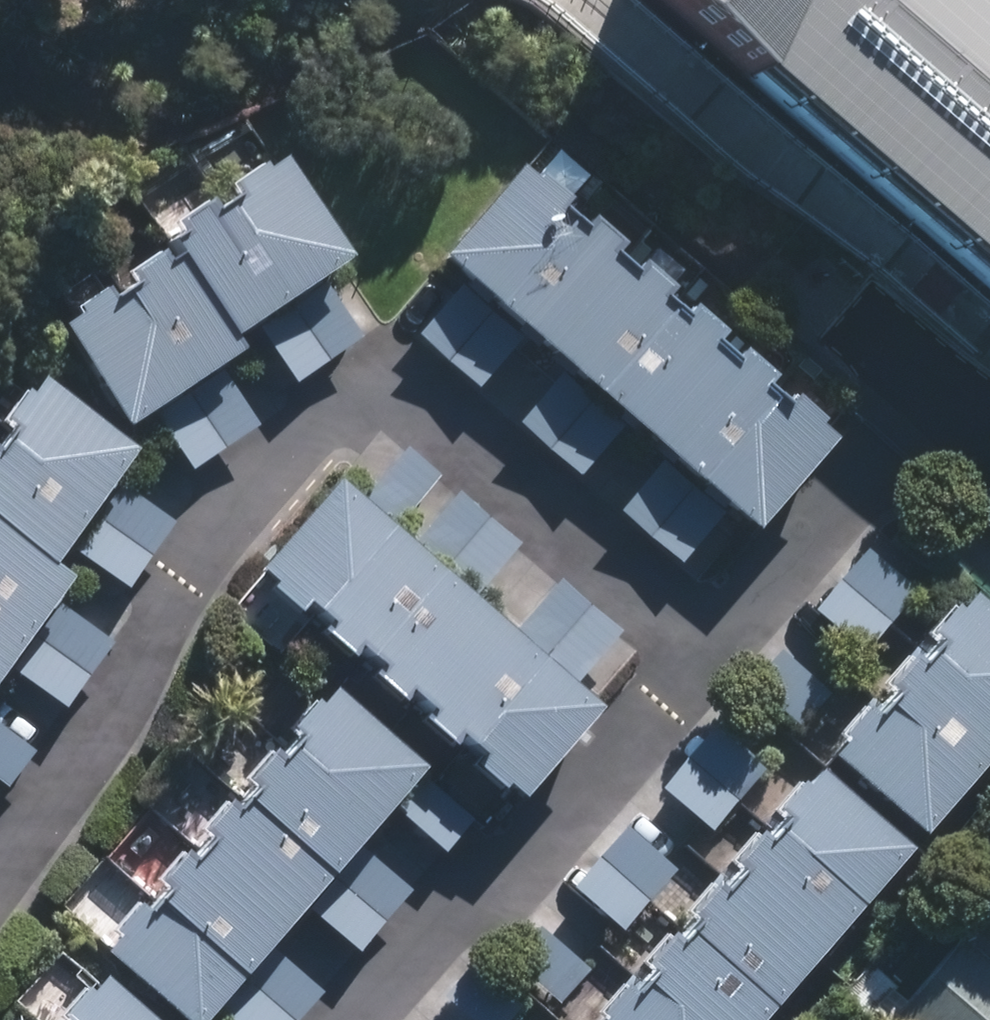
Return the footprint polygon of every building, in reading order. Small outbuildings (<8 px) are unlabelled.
[(989,303),(989,0),(651,0),(989,303)] [(252,164),(237,142),(221,153),(236,176),(252,164)] [(352,256),(286,159),(271,169),(267,163),(235,185),(242,195),(222,210),(214,198),(180,221),(188,233),(177,240),(185,253),(175,261),(168,250),(133,273),(139,282),(116,298),(108,288),(76,308),(81,314),(61,328),(129,429),(149,416),(185,468),(250,423),(214,371),(246,349),(236,336),(250,326),(288,381),(353,336),(316,281),(352,256)] [(571,204),(543,180),(540,184),(526,171),(447,261),(758,534),(837,444),(823,432),(828,426),(799,401),(794,406),(788,414),(764,393),(769,385),(774,379),(748,357),(743,363),(737,368),(715,347),(720,341),(725,337),(696,311),(691,317),(686,323),(662,303),(668,296),(673,292),(646,269),(642,273),(635,279),(613,260),(619,252),(623,249),(595,224),(591,228),(585,235),(562,214),(571,204)] [(412,340),(473,392),(518,341),(457,288),(412,340)] [(572,482),(617,431),(556,378),(513,429),(572,482)] [(39,381),(28,396),(25,393),(3,422),(15,429),(0,448),(0,670),(2,667),(54,705),(100,643),(48,605),(68,577),(48,562),(61,544),(115,585),(160,522),(107,483),(132,448),(39,381)] [(548,588),(507,635),(465,597),(506,551),(447,498),(405,546),(386,529),(427,481),(396,454),(355,502),(336,485),(258,574),(276,589),(270,595),(298,619),(307,609),(329,626),(319,638),(352,666),(361,655),(380,671),(370,681),(403,712),(413,700),(429,714),(420,725),(452,754),(462,744),(482,760),(471,772),(499,796),(504,790),(519,802),(597,714),(566,686),(606,640),(548,588)] [(673,568),(718,517),(657,465),(612,516),(673,568)] [(859,552),(806,612),(857,657),(910,596),(859,552)] [(844,739),(847,742),(833,759),(924,838),(989,762),(989,611),(973,596),(961,611),(955,606),(931,635),(943,646),(925,666),(919,660),(913,656),(886,686),(891,691),(898,698),(878,720),(867,710),(844,739)] [(228,797),(203,828),(213,837),(196,857),(195,856),(186,847),(158,880),(167,888),(151,907),(149,910),(137,899),(121,918),(113,928),(116,933),(103,947),(118,961),(188,1019),(200,1019),(209,1009),(223,1019),(280,1019),(308,988),(265,950),(300,908),(347,949),(399,888),(352,847),(386,807),(434,850),(463,816),(415,772),(424,762),(332,685),(318,703),(314,700),(290,727),(298,733),(302,736),(285,755),(281,752),(274,746),(246,778),(257,787),(240,806),(237,805),(228,797)] [(705,834),(757,774),(707,729),(654,790),(705,834)] [(22,749),(0,733),(0,781),(22,749)] [(762,833),(736,864),(746,873),(729,894),(719,883),(691,915),(701,924),(684,943),(675,935),(648,966),(658,974),(638,997),(626,988),(602,1016),(607,1019),(761,1019),(909,851),(822,775),(809,788),(804,784),(778,812),(791,822),(773,842),(762,833)] [(618,933),(670,872),(619,828),(566,889),(618,933)] [(551,1006),(581,972),(532,928),(503,962),(551,1006)] [(958,941),(891,1016),(895,1019),(989,1019),(989,969),(958,941)] [(514,1008),(465,964),(436,998),(461,1019),(504,1019),(514,1008)] [(908,996),(872,964),(852,986),(889,1018),(908,996)] [(102,976),(89,990),(86,986),(60,1016),(65,1019),(156,1019),(102,976)]
